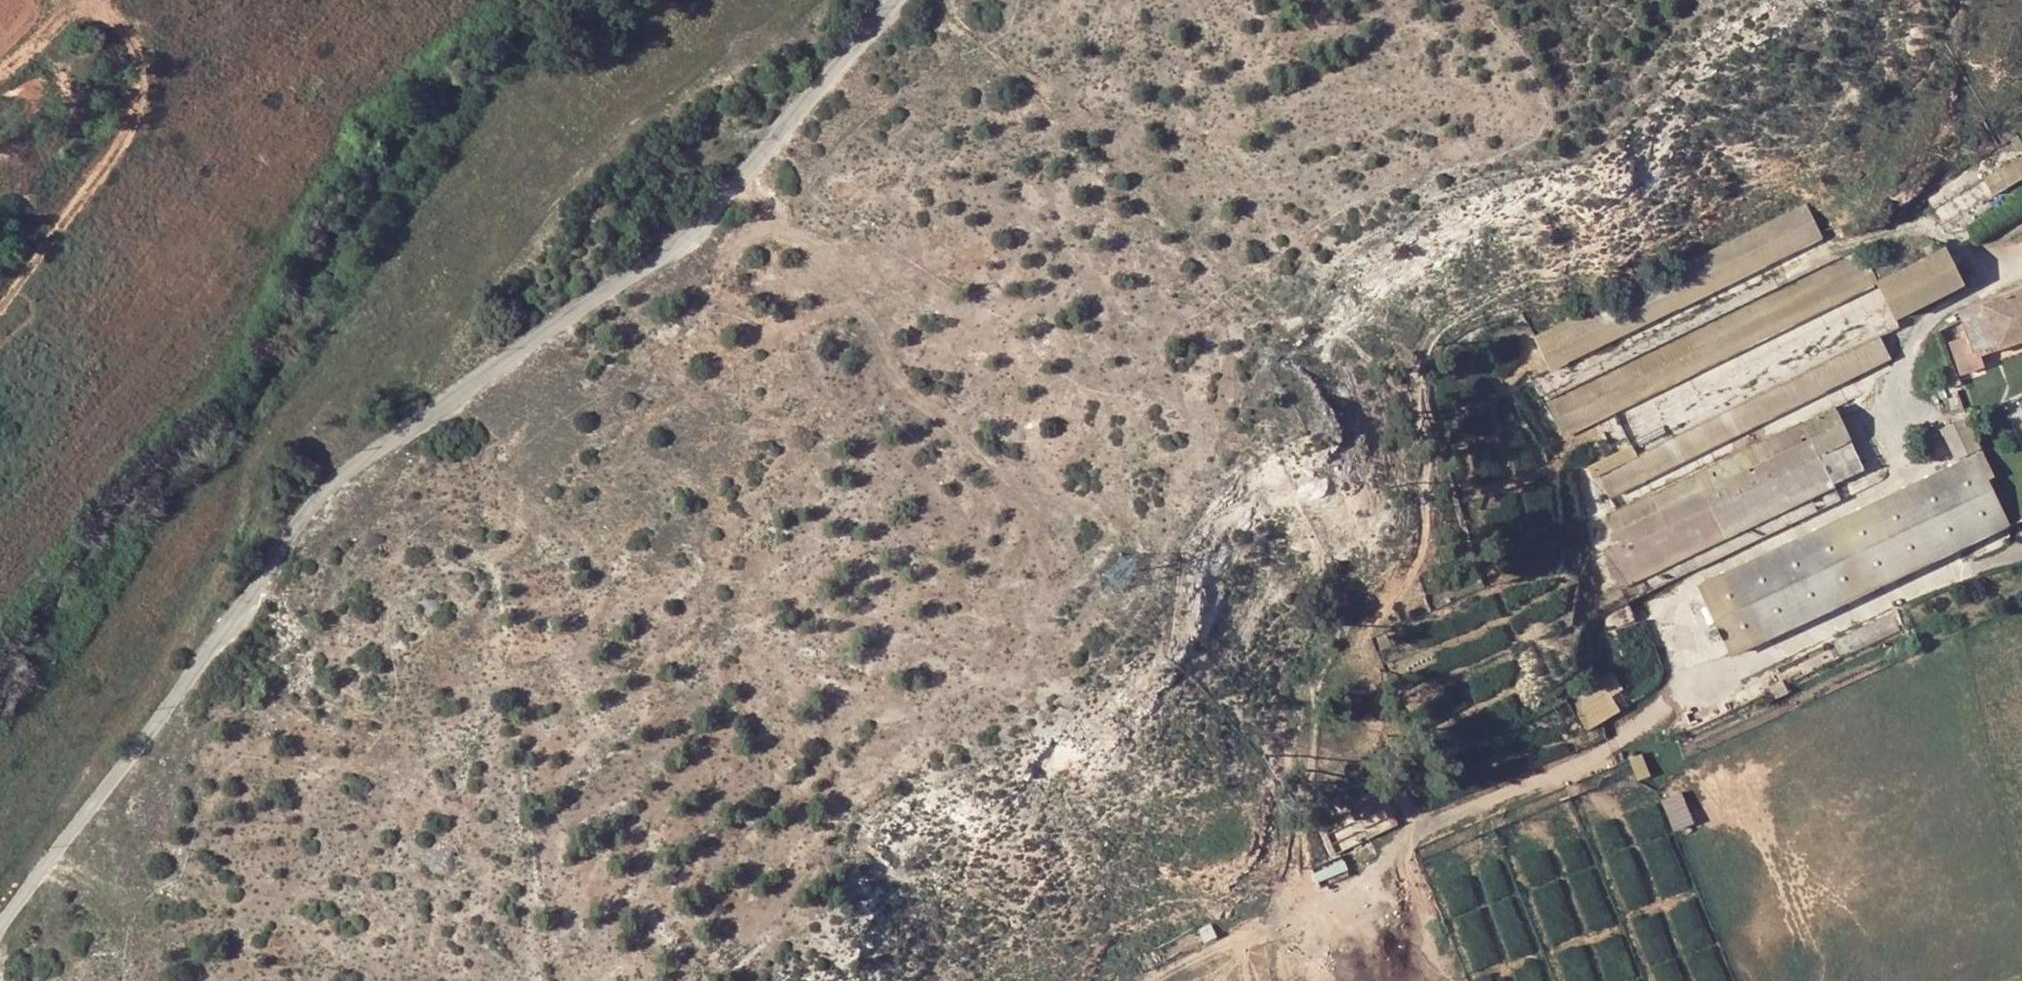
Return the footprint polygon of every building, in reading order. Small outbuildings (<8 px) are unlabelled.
[(1956,206),(1966,226),(2021,200),(2021,174),(1956,206)] [(1554,336),(1571,375),(1691,316),(1714,298),(1841,231),(1828,203),(1554,336)] [(2021,237),(2021,216),(1993,232),(2002,247),(2021,237)] [(1714,298),(1691,316),(1845,239),(1841,231),(1714,298)] [(1615,406),(1613,424),(1899,283),(1882,248),(1627,374),(1615,406)] [(1987,293),(1967,252),(1927,270),(1938,300),(1938,316),(1987,293)] [(1938,300),(1927,270),(1899,283),(1919,325),(1938,316),(1938,300)] [(2005,362),(2021,357),(2021,307),(1984,319),(1994,349),(1998,364),(2005,362)] [(1776,428),(1910,359),(1901,340),(1617,480),(1626,500),(1704,462),(1702,457),(1774,423),(1776,428)] [(2011,380),(2005,362),(1998,364),(1994,349),(1973,356),(1984,388),(2011,380)] [(1628,504),(1913,368),(1910,359),(1776,428),(1774,423),(1702,457),(1704,462),(1626,500),(1628,504)] [(1565,404),(1581,440),(1613,424),(1615,406),(1627,374),(1565,404)] [(1882,477),(1851,413),(1619,521),(1638,560),(1626,566),(1639,597),(1882,477)] [(1719,602),(2009,467),(1989,425),(1961,438),(1978,473),(1715,595),(1719,602)] [(1739,669),(2021,540),(2021,461),(2009,467),(1719,602),(1738,641),(1728,646),(1739,669)]
